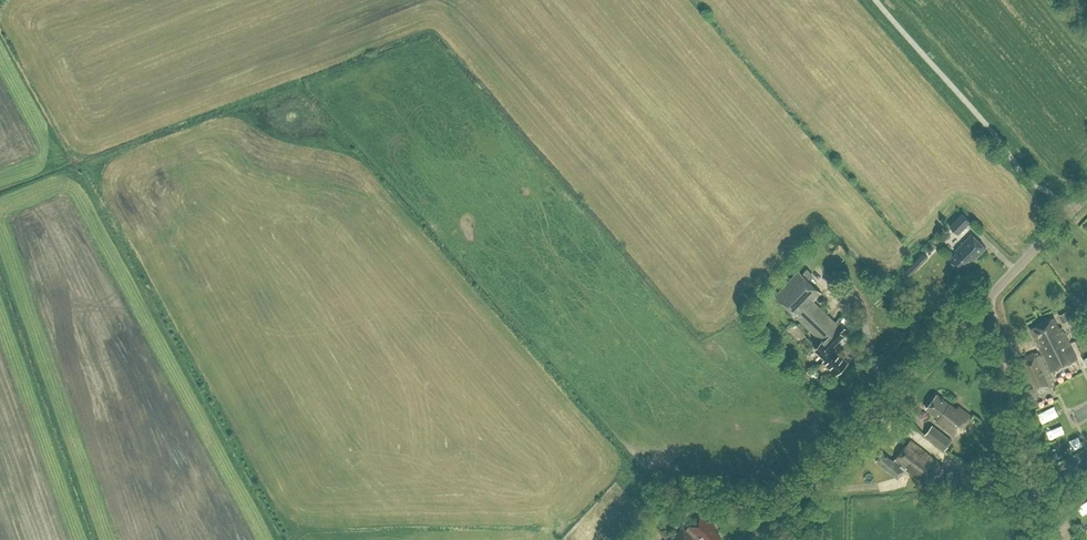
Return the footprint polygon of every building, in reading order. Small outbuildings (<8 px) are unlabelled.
[(962,212),(950,225),(959,234),(971,220),(962,212)] [(974,260),(986,247),(972,233),(956,250),(957,251),(950,258),(961,269),(972,258),(974,260)] [(924,252),(905,271),(910,276),(928,256),(924,252)] [(917,278),(934,259),(930,255),(913,274),(917,278)] [(831,367),(837,373),(848,361),(833,346),(847,331),(840,323),(837,325),(814,300),(822,292),(799,270),(775,295),(822,340),(816,346),(827,357),(823,360),(824,360),(820,364),(820,367),(824,371),(827,371),(831,367)] [(1059,314),(1063,322),(1071,318),(1066,310),(1059,314)] [(1052,370),(1077,358),(1061,327),(1059,328),(1053,317),(1031,328),(1052,370)] [(1051,388),(1042,370),(1048,367),(1042,353),(1039,354),(1038,350),(1034,352),(1034,351),(1020,357),(1025,367),(1014,372),(1017,379),(1022,376),(1032,397),(1051,388)] [(955,434),(970,415),(959,406),(957,408),(937,393),(926,408),(939,417),(936,420),(955,434)] [(1086,425),(1086,411),(1077,416),(1082,428),(1086,425)] [(944,449),(951,440),(932,425),(925,434),(944,449)] [(928,485),(944,466),(910,439),(893,460),(882,452),(876,460),(895,475),(903,465),(928,485)] [(946,470),(947,486),(967,484),(967,482),(973,481),(972,471),(966,471),(966,469),(946,470)] [(807,522),(814,514),(808,508),(800,516),(807,522)] [(713,529),(716,526),(702,511),(687,526),(688,527),(684,530),(682,528),(669,539),(698,539),(700,538),(702,539),(716,539),(720,536),(713,529)] [(939,513),(930,513),(931,523),(940,522),(939,513)]
